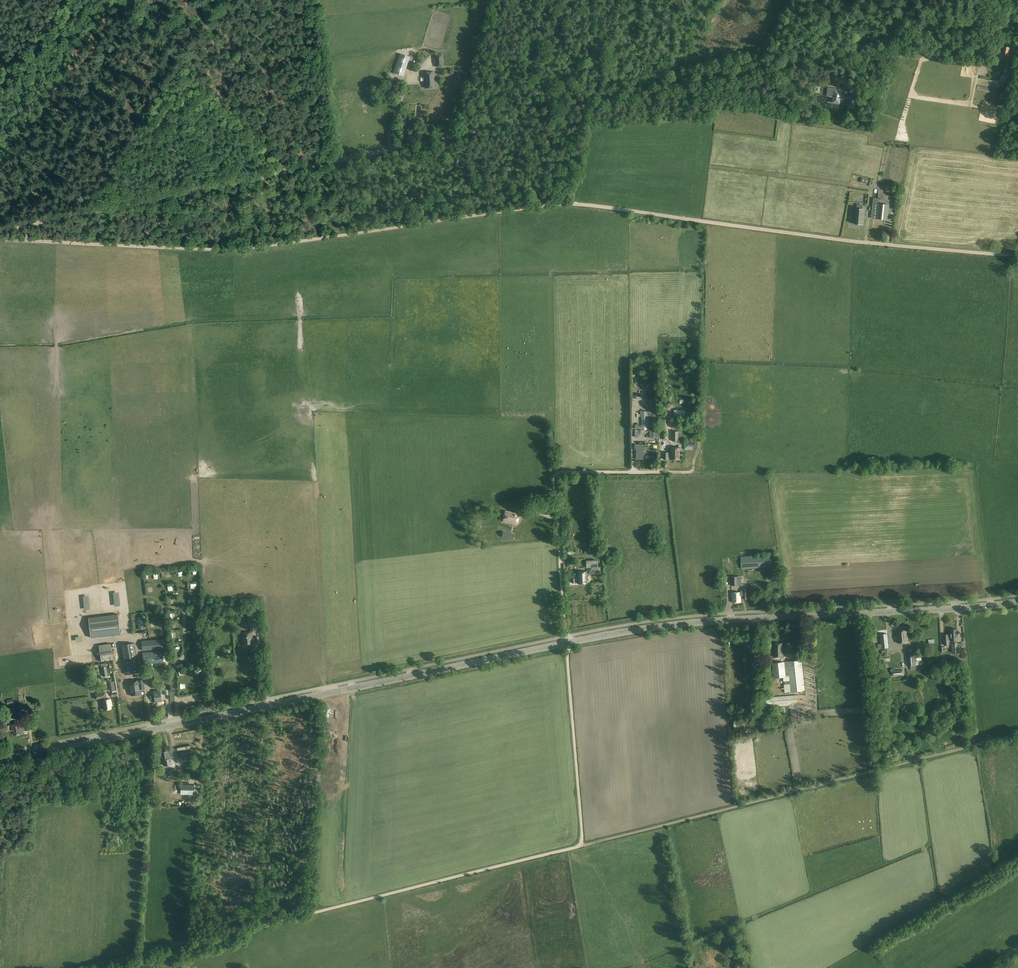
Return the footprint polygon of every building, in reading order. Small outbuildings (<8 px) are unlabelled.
[(1002,55),(1009,56),(1010,48),(1003,47),(1002,55)] [(410,57),(400,54),(394,73),(403,76),(410,57)] [(426,88),(435,87),(434,80),(435,80),(434,72),(424,73),(425,81),(426,88)] [(1013,79),(1014,74),(1008,73),(1007,79),(1006,79),(1006,83),(1011,84),(1011,79),(1013,79)] [(844,99),(845,90),(839,89),(839,91),(837,91),(837,89),(831,88),(830,97),(833,97),(832,102),(839,103),(840,98),(844,99)] [(878,203),(876,218),(874,218),(873,229),(883,230),(883,224),(883,219),(886,220),(888,205),(878,203)] [(863,225),(864,208),(863,208),(863,205),(857,204),(857,208),(855,208),(855,214),(853,214),(853,219),(854,219),(854,224),(863,225)] [(658,411),(650,411),(650,438),(659,438),(658,411)] [(643,455),(640,455),(640,449),(643,449),(644,440),(636,440),(636,448),(637,448),(636,459),(643,459),(643,455)] [(669,452),(664,452),(664,459),(681,459),(681,447),(671,447),(671,453),(669,453),(669,452)] [(505,511),(503,521),(517,524),(519,514),(505,511)] [(741,557),(741,569),(772,567),(771,555),(741,557)] [(597,560),(586,560),(586,568),(598,567),(597,560)] [(572,583),(578,583),(578,584),(588,583),(587,571),(577,572),(577,577),(574,577),(574,578),(572,578),(572,583)] [(751,584),(751,592),(766,591),(766,583),(751,584)] [(732,602),(741,602),(741,596),(744,595),(744,599),(748,599),(747,589),(743,589),(743,592),(732,592),(732,602)] [(91,638),(121,634),(118,614),(89,618),(91,638)] [(146,620),(138,621),(139,630),(146,629),(146,620)] [(957,637),(957,629),(954,629),(954,628),(951,628),(951,629),(950,629),(951,635),(948,635),(948,634),(944,635),(945,645),(949,645),(949,640),(951,640),(951,641),(956,641),(955,637),(957,637)] [(907,629),(897,630),(898,643),(908,642),(907,629)] [(252,632),(243,633),(243,645),(253,644),(252,632)] [(887,634),(880,635),(882,648),(889,648),(887,634)] [(167,649),(166,638),(142,640),(142,651),(167,649)] [(101,661),(113,659),(111,643),(99,645),(101,661)] [(134,643),(121,645),(126,675),(139,673),(134,643)] [(786,646),(783,646),(783,643),(774,644),(774,657),(783,657),(783,649),(785,649),(785,653),(788,652),(788,651),(791,651),(791,643),(786,643),(786,646)] [(915,648),(908,649),(909,666),(917,665),(915,648)] [(164,663),(163,651),(143,652),(143,665),(164,663)] [(801,660),(788,662),(791,691),(804,690),(801,660)] [(784,662),(772,663),(774,678),(786,676),(784,662)] [(128,682),(131,696),(140,694),(140,689),(144,688),(142,680),(128,682)] [(159,691),(153,692),(155,702),(157,702),(157,701),(161,700),(159,691)] [(797,704),(796,696),(761,699),(762,707),(797,704)] [(110,700),(103,701),(105,710),(111,709),(110,703),(111,703),(110,700)] [(14,708),(8,709),(10,718),(16,717),(14,708)] [(734,730),(751,729),(751,719),(734,720),(734,730)] [(27,722),(23,723),(24,726),(21,727),(20,723),(11,725),(12,731),(13,731),(14,735),(22,734),(21,731),(28,730),(27,722)]
